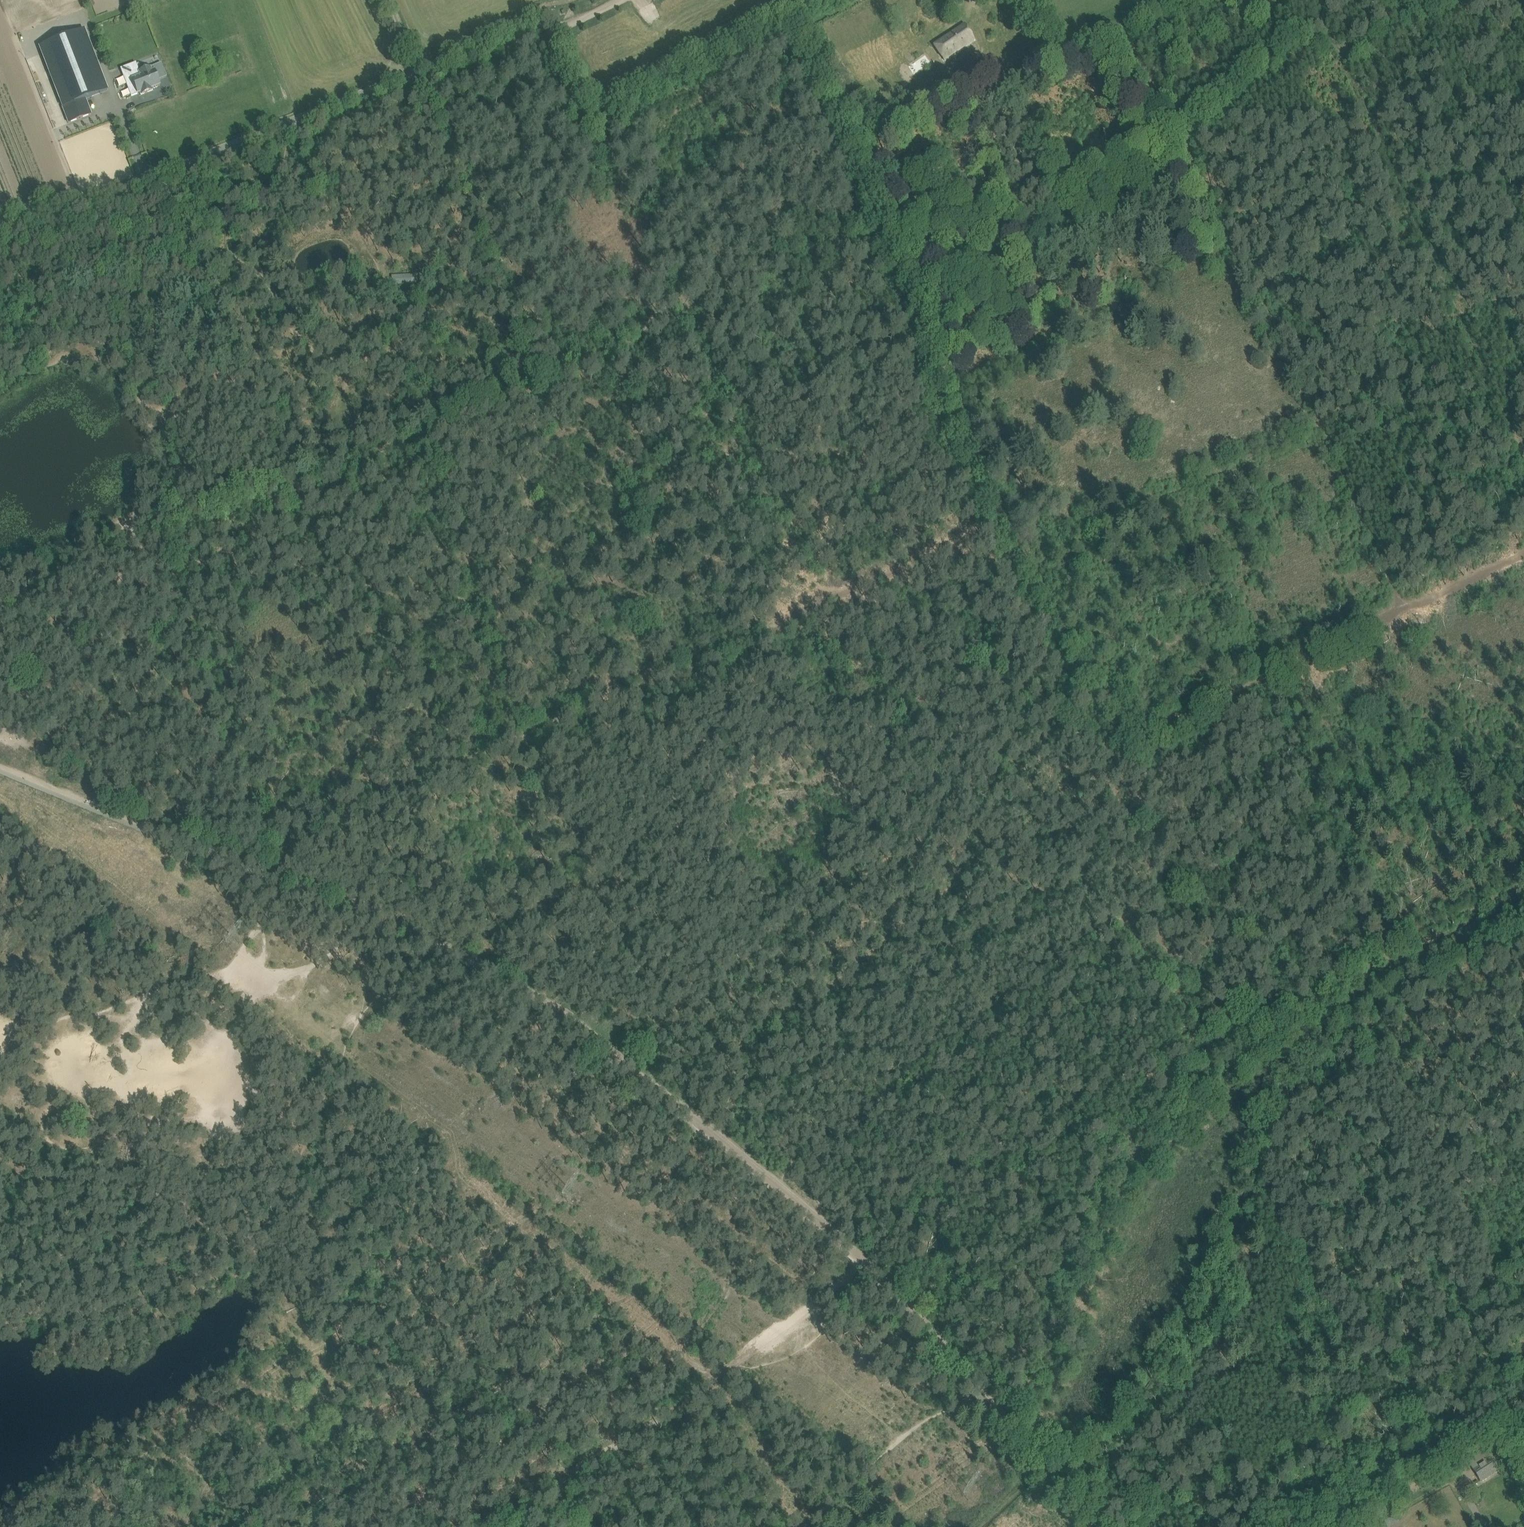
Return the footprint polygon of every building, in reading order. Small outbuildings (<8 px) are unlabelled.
[(934,45),(939,53),(944,60),(975,40),(965,24),(934,45)] [(38,47),(68,124),(93,115),(86,98),(109,90),(85,29),(38,47)] [(914,63),(909,66),(914,74),(919,70),(914,63)] [(139,70),(123,76),(131,96),(138,94),(138,95),(140,94),(141,96),(154,91),(153,89),(161,86),(159,81),(166,78),(161,64),(159,65),(151,68),(151,67),(140,71),(139,70)] [(392,276),(392,284),(412,284),(412,275),(392,276)] [(1479,1438),(1484,1446),(1494,1440),(1489,1432),(1479,1438)] [(1481,1482),(1500,1470),(1486,1449),(1468,1460),(1481,1482)] [(1384,1521),(1388,1526),(1390,1526),(1399,1521),(1396,1515),(1384,1521)]
